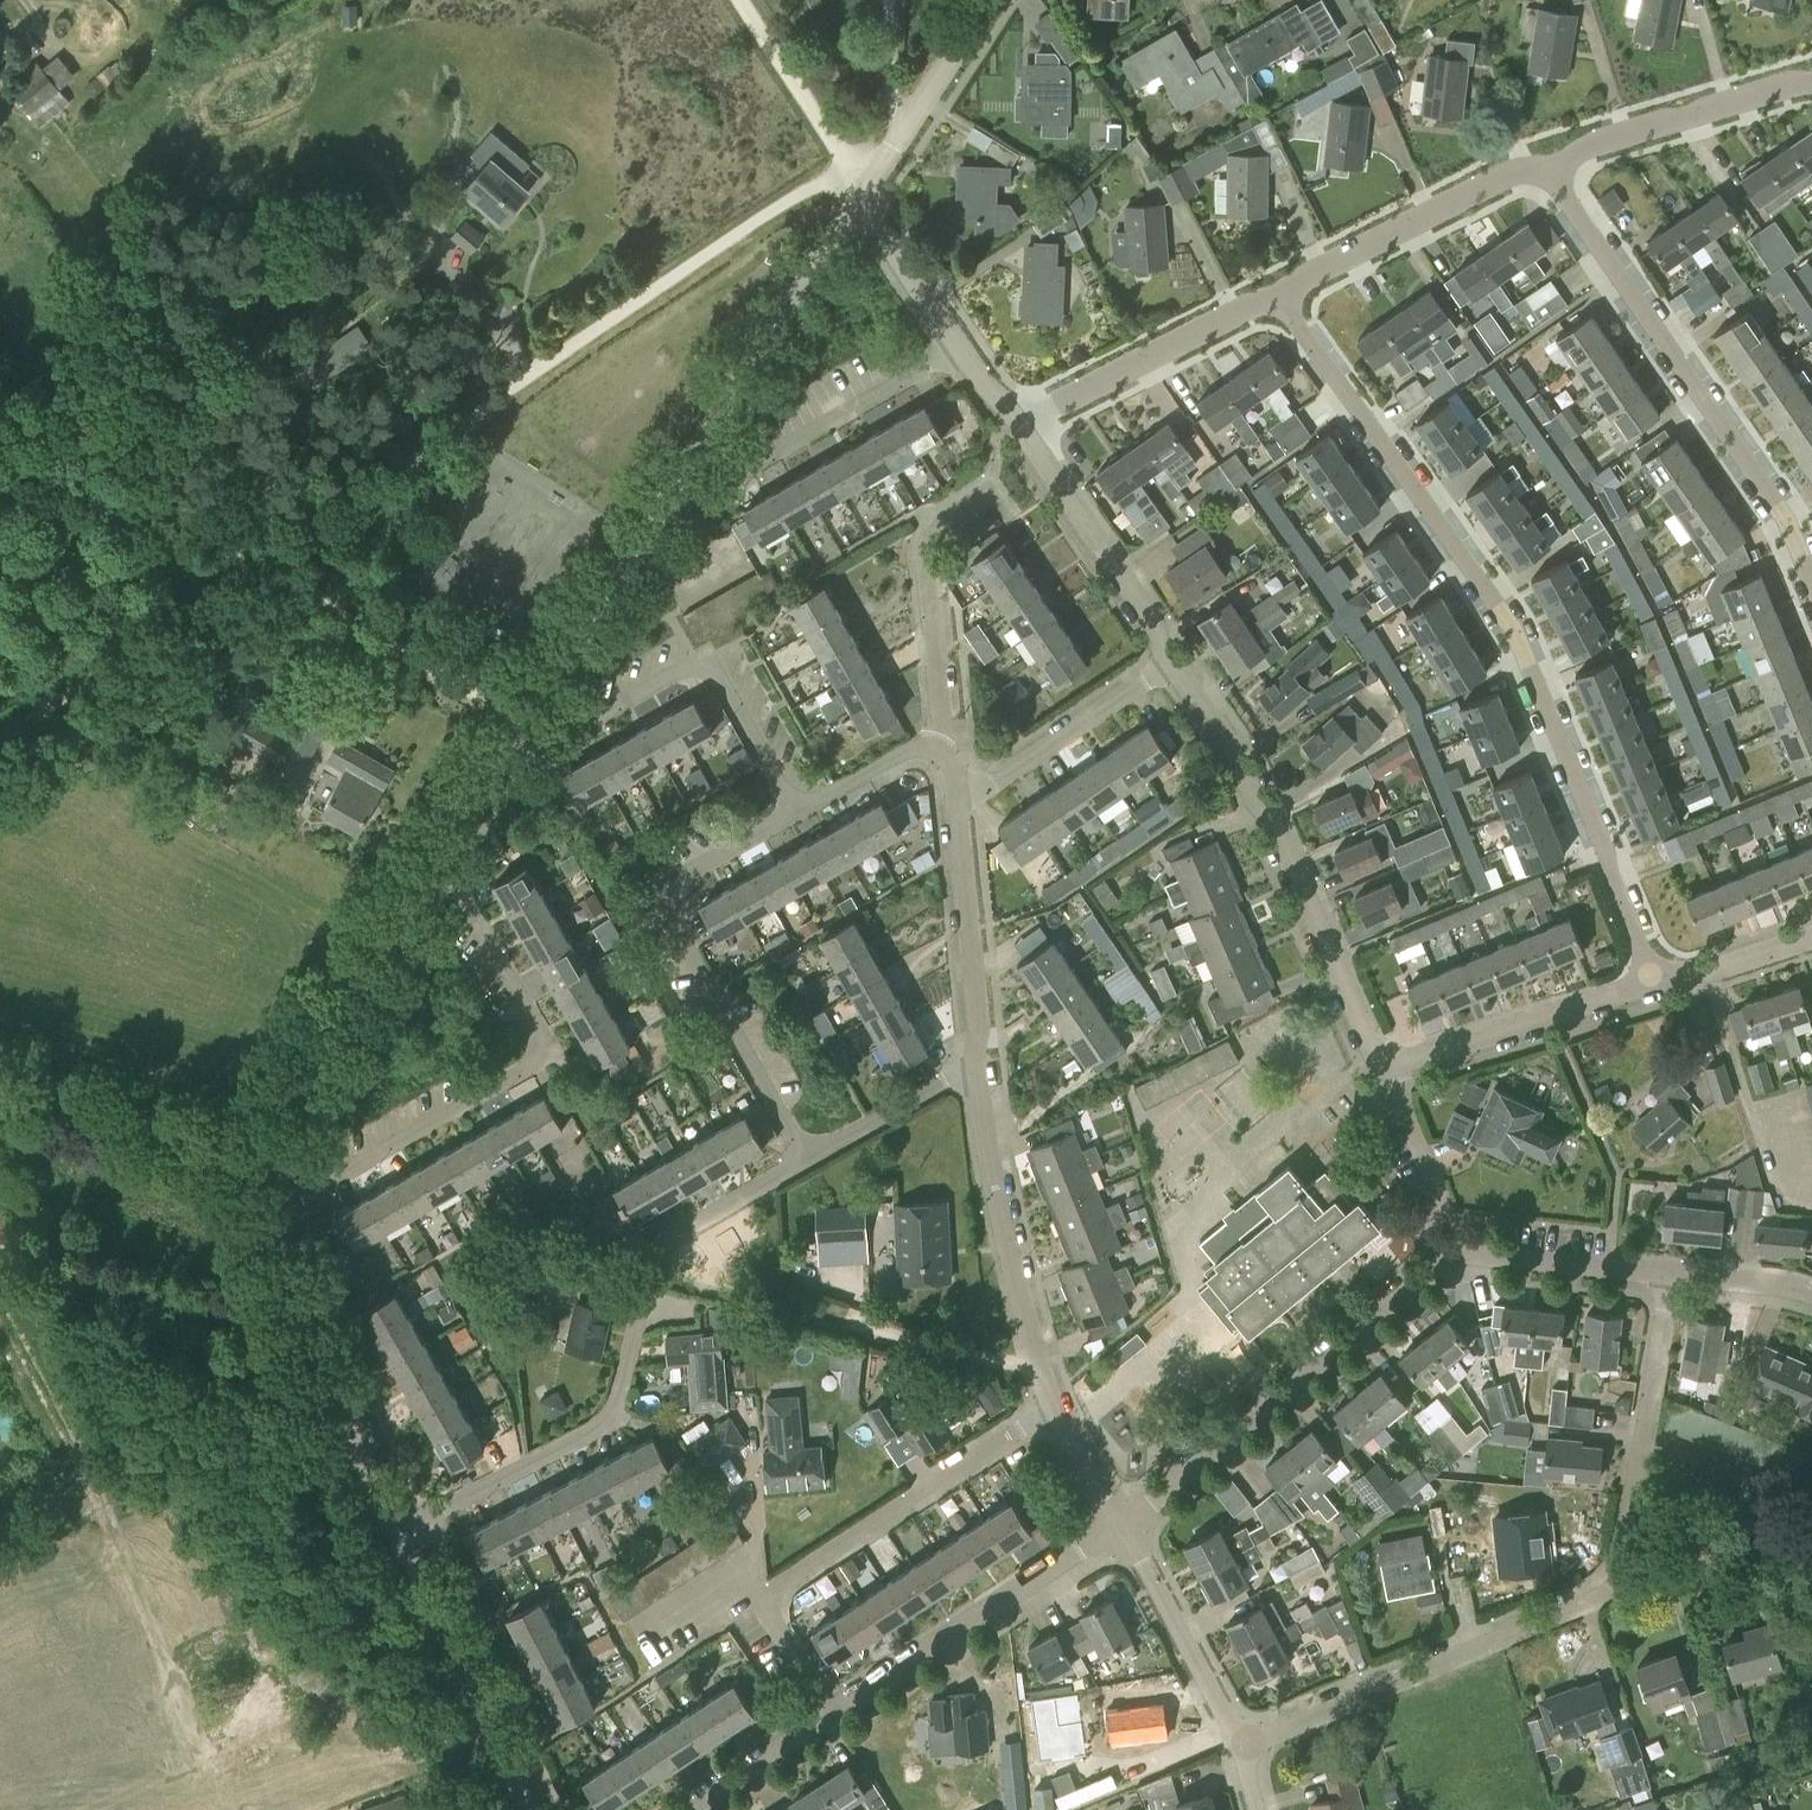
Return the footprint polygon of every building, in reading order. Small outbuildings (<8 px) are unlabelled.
[(1127,0),(1091,0),(1090,14),(1127,16),(1127,0)] [(1680,0),(1642,0),(1635,37),(1671,44),(1680,0)] [(1789,0),(1752,0),(1787,8),(1789,0)] [(1566,75),(1576,15),(1540,10),(1530,69),(1566,75)] [(1215,47),(1245,99),(1246,98),(1248,102),(1262,94),(1249,71),(1302,40),(1308,51),(1321,44),(1305,16),(1284,28),(1277,16),(1229,43),(1227,40),(1215,47)] [(1383,52),(1396,44),(1381,19),(1368,26),(1383,52)] [(1355,66),(1379,52),(1365,28),(1347,39),(1355,53),(1349,56),(1355,66)] [(1245,99),(1215,47),(1193,60),(1175,29),(1122,60),(1136,85),(1160,72),(1182,110),(1219,89),(1230,108),(1245,99)] [(1068,65),(1081,55),(1063,31),(1050,40),(1068,65)] [(1462,116),(1468,60),(1429,56),(1423,111),(1462,116)] [(1372,65),(1385,94),(1400,88),(1387,59),(1372,65)] [(41,127),(70,102),(36,61),(22,72),(26,78),(11,90),(41,127)] [(1371,100),(1385,94),(1372,65),(1359,71),(1371,100)] [(1061,117),(1062,66),(1037,66),(1037,78),(1025,78),(1024,119),(1042,119),(1042,135),(1068,135),(1068,117),(1061,117)] [(1362,166),(1369,106),(1333,102),(1326,162),(1362,166)] [(1267,151),(1282,144),(1268,118),(1254,126),(1267,151)] [(1229,152),(1261,142),(1253,126),(1224,142),(1229,152)] [(1811,178),(1811,130),(1789,146),(1811,178)] [(499,229),(531,192),(516,180),(530,164),(492,131),(472,154),(476,157),(472,162),(481,170),(460,196),(499,229)] [(1012,166),(1019,154),(993,137),(985,149),(1012,166)] [(1811,182),(1811,178),(1789,146),(1766,162),(1784,187),(1783,187),(1790,197),(1811,182)] [(1266,214),(1266,155),(1230,155),(1229,214),(1266,214)] [(1150,180),(1161,175),(1154,159),(1143,165),(1150,180)] [(1782,202),(1790,197),(1783,187),(1784,187),(1766,162),(1757,168),(1752,160),(1739,169),(1740,170),(1739,171),(1761,203),(1775,193),(1782,202)] [(1172,204),(1199,190),(1186,163),(1158,177),(1172,204)] [(1010,202),(995,202),(996,182),(1010,183),(1011,169),(960,167),(958,220),(975,221),(975,233),(1000,234),(1022,219),(1010,202)] [(1069,196),(1075,185),(1062,178),(1056,188),(1069,196)] [(1626,204),(1613,186),(1598,197),(1611,215),(1626,204)] [(1713,235),(1714,235),(1737,219),(1720,193),(1695,209),(1713,235)] [(1126,207),(1129,245),(1113,246),(1114,261),(1120,266),(1131,265),(1131,268),(1135,267),(1138,273),(1149,272),(1151,266),(1168,265),(1163,204),(1126,207)] [(1041,236),(1067,219),(1059,207),(1033,224),(1041,236)] [(1753,292),(1714,235),(1713,235),(1695,209),(1673,224),(1691,250),(1702,242),(1721,270),(1722,270),(1733,285),(1722,292),(1732,306),(1753,292)] [(1774,221),(1762,229),(1784,263),(1797,254),(1774,221)] [(470,252),(483,237),(467,222),(453,236),(470,252)] [(1503,240),(1521,266),(1522,265),(1534,282),(1546,274),(1534,257),(1546,249),(1528,223),(1503,240)] [(1723,298),(1691,250),(1673,224),(1649,241),(1666,267),(1679,258),(1691,276),(1687,279),(1699,296),(1689,302),(1698,315),(1723,298)] [(1762,229),(1749,238),(1771,272),(1784,263),(1762,229)] [(1497,282),(1499,281),(1521,266),(1503,240),(1479,256),(1497,282)] [(1060,320),(1063,264),(1058,264),(1059,248),(1027,247),(1025,296),(1020,298),(1019,314),(1024,317),(1024,318),(1060,320)] [(1513,302),(1499,281),(1497,282),(1479,256),(1457,272),(1475,297),(1487,289),(1502,310),(1513,302)] [(1808,262),(1797,269),(1811,292),(1811,267),(1808,262)] [(1792,304),(1804,296),(1783,265),(1763,279),(1774,295),(1782,289),(1792,304)] [(1550,280),(1525,297),(1533,309),(1558,291),(1550,280)] [(1405,308),(1441,361),(1455,351),(1446,337),(1458,328),(1432,289),(1405,308)] [(1531,329),(1567,306),(1558,291),(1533,309),(1525,297),(1514,304),(1531,329)] [(1804,296),(1792,304),(1811,333),(1811,307),(1804,296)] [(1433,366),(1441,361),(1405,308),(1381,324),(1408,362),(1409,361),(1423,351),(1433,366)] [(1732,359),(1766,335),(1749,310),(1714,334),(1732,359)] [(1574,363),(1608,339),(1591,314),(1556,337),(1574,363)] [(1413,367),(1409,361),(1408,362),(1381,324),(1357,340),(1374,366),(1387,357),(1400,376),(1413,367)] [(1501,326),(1484,337),(1495,352),(1511,341),(1501,326)] [(310,390),(372,347),(359,327),(297,370),(310,390)] [(1480,365),(1494,355),(1476,330),(1462,340),(1480,365)] [(1749,384),(1783,360),(1766,335),(1732,359),(1749,384)] [(1591,388),(1626,364),(1608,339),(1574,363),(1591,388)] [(1269,351),(1245,369),(1246,370),(1263,394),(1264,393),(1283,419),(1269,429),(1277,441),(1303,422),(1295,410),(1293,411),(1287,402),(1290,400),(1278,383),(1287,377),(1269,351)] [(1766,409),(1800,385),(1810,378),(1803,368),(1794,375),(1783,360),(1749,384),(1766,409)] [(1433,366),(1432,369),(1447,390),(1457,382),(1441,361),(1433,366)] [(1539,389),(1521,364),(1510,372),(1527,397),(1539,389)] [(1608,412),(1642,388),(1626,364),(1591,388),(1608,412)] [(1500,398),(1511,390),(1494,366),(1483,373),(1500,398)] [(1240,410),(1263,394),(1246,370),(1245,369),(1222,385),(1240,410)] [(1554,391),(1572,378),(1566,370),(1548,383),(1554,391)] [(1407,409),(1429,394),(1417,377),(1395,392),(1407,409)] [(1216,427),(1240,410),(1222,385),(1199,401),(1216,427)] [(1811,413),(1811,402),(1800,385),(1766,409),(1783,433),(1811,413)] [(1642,388),(1608,412),(1626,438),(1660,414),(1642,388)] [(1556,413),(1539,389),(1527,397),(1544,422),(1556,413)] [(1517,422),(1528,414),(1511,390),(1500,398),(1517,422)] [(1416,423),(1433,448),(1468,423),(1450,399),(1416,423)] [(918,451),(944,436),(926,405),(900,420),(918,451)] [(1811,450),(1811,413),(1783,433),(1800,458),(1811,450)] [(1533,446),(1545,438),(1528,414),(1517,422),(1533,446)] [(874,435),(892,466),(918,451),(900,420),(874,435)] [(1249,444),(1259,437),(1248,421),(1238,429),(1249,444)] [(1173,478),(1179,488),(1193,478),(1186,468),(1197,461),(1169,422),(1144,440),(1162,465),(1169,475),(1170,474),(1173,478)] [(1303,422),(1277,441),(1286,453),(1312,435),(1303,422)] [(1562,422),(1551,431),(1562,447),(1573,438),(1562,422)] [(1468,423),(1433,448),(1451,473),(1485,448),(1468,423)] [(848,450),(866,481),(892,466),(874,435),(848,450)] [(1313,482),(1345,459),(1328,435),(1296,458),(1313,482)] [(1659,486),(1694,462),(1676,437),(1641,460),(1659,486)] [(1550,470),(1561,462),(1545,438),(1533,446),(1550,470)] [(1138,481),(1139,482),(1162,465),(1144,440),(1121,456),(1138,481)] [(864,482),(866,481),(848,450),(822,465),(840,495),(864,482)] [(1597,472),(1582,450),(1570,459),(1586,480),(1597,472)] [(1800,458),(1811,476),(1811,450),(1800,458)] [(1217,465),(1234,490),(1240,485),(1253,476),(1236,452),(1217,465)] [(1098,473),(1116,498),(1139,482),(1138,481),(1121,456),(1098,473)] [(1362,483),(1345,459),(1313,482),(1329,506),(1362,483)] [(1567,494),(1578,485),(1561,462),(1550,470),(1567,494)] [(1676,511),(1711,487),(1694,462),(1659,486),(1676,511)] [(840,495),(822,465),(796,479),(814,510),(818,508),(840,495)] [(1220,499),(1234,490),(1217,465),(1198,479),(1215,503),(1220,499)] [(1263,480),(1265,482),(1274,496),(1290,485),(1278,469),(1263,480)] [(1500,470),(1466,494),(1483,518),(1517,494),(1500,470)] [(1172,498),(1182,492),(1179,488),(1173,478),(1170,474),(1169,475),(1160,481),(1172,498)] [(814,510),(796,479),(771,494),(788,525),(790,524),(814,510)] [(1271,514),(1282,507),(1274,496),(1265,482),(1254,490),(1271,514)] [(1346,530),(1379,507),(1362,483),(1329,506),(1346,530)] [(1234,490),(1220,499),(1229,512),(1249,498),(1240,485),(1234,490)] [(1587,537),(1605,525),(1596,511),(1578,485),(1567,494),(1584,518),(1572,526),(1581,540),(1587,537)] [(1613,521),(1627,513),(1612,487),(1599,494),(1613,521)] [(1693,535),(1727,512),(1711,487),(1676,511),(1693,535)] [(788,525),(771,494),(745,509),(762,540),(788,525)] [(1517,494),(1483,518),(1500,543),(1534,519),(1517,494)] [(1288,538),(1298,530),(1282,507),(1271,514),(1288,538)] [(1158,508),(1135,525),(1146,542),(1170,525),(1158,508)] [(1727,512),(1693,535),(1711,561),(1719,574),(1751,560),(1742,539),(1745,537),(1727,512)] [(1627,547),(1641,539),(1627,513),(1613,521),(1627,547)] [(1534,519),(1500,543),(1517,567),(1552,543),(1534,519)] [(1186,601),(1228,573),(1209,546),(1216,541),(1205,524),(1175,544),(1186,560),(1172,570),(1190,597),(1185,600),(1186,601)] [(1616,572),(1629,566),(1616,542),(1605,525),(1587,537),(1595,552),(1603,547),(1616,572)] [(1304,562),(1315,554),(1298,530),(1288,538),(1304,562)] [(1412,555),(1396,531),(1363,554),(1380,578),(1412,555)] [(1641,573),(1655,565),(1641,539),(1627,547),(1641,573)] [(991,585),(1021,565),(1004,540),(974,560),(991,585)] [(1759,547),(1751,550),(1755,559),(1762,556),(1759,547)] [(1321,585),(1332,578),(1315,554),(1304,562),(1321,585)] [(1430,580),(1412,555),(1380,578),(1397,602),(1430,580)] [(1568,558),(1531,578),(1545,605),(1582,585),(1568,558)] [(1008,610),(1038,590),(1021,565),(991,585),(1008,610)] [(1655,565),(1641,573),(1656,599),(1669,592),(1655,565)] [(1629,596),(1641,589),(1629,566),(1616,572),(1629,596)] [(746,579),(759,603),(772,596),(759,572),(746,579)] [(1733,617),(1772,602),(1760,572),(1722,588),(1733,617)] [(1338,609),(1348,602),(1332,578),(1321,585),(1338,609)] [(733,586),(747,610),(759,603),(746,579),(733,586)] [(1260,618),(1282,603),(1301,590),(1294,580),(1253,608),(1260,618)] [(1582,585),(1545,605),(1559,631),(1596,611),(1582,585)] [(721,593),(734,617),(747,610),(733,586),(721,593)] [(808,630),(839,612),(824,586),(793,603),(808,630)] [(1641,589),(1629,596),(1642,620),(1654,613),(1641,589)] [(1024,635),(1054,615),(1038,590),(1008,610),(1024,635)] [(721,593),(709,600),(722,624),(734,617),(721,593)] [(1442,594),(1406,616),(1421,641),(1457,619),(1442,594)] [(722,624),(709,600),(696,607),(709,631),(722,624)] [(1217,646),(1248,625),(1231,600),(1200,621),(1217,646)] [(1745,645),(1783,629),(1772,602),(1733,617),(1745,645)] [(1282,603),(1260,618),(1267,628),(1288,613),(1282,603)] [(697,638),(709,631),(696,607),(683,614),(697,638)] [(1676,641),(1689,636),(1678,608),(1665,613),(1676,641)] [(1596,611),(1559,631),(1573,658),(1610,638),(1596,611)] [(823,656),(854,638),(839,612),(808,630),(823,656)] [(1041,659),(1071,640),(1054,615),(1024,635),(1041,659)] [(1642,622),(1651,644),(1665,638),(1656,616),(1642,622)] [(1457,619),(1421,641),(1437,667),(1473,645),(1457,619)] [(969,639),(983,630),(978,622),(964,632),(969,639)] [(1248,625),(1217,646),(1234,672),(1265,651),(1248,625)] [(1756,672),(1795,657),(1783,629),(1745,645),(1756,672)] [(1687,669),(1700,664),(1689,636),(1676,641),(1687,669)] [(837,681),(868,664),(854,638),(823,656),(837,681)] [(1280,717),(1309,691),(1308,690),(1310,688),(1302,680),(1332,653),(1319,638),(1288,666),(1290,668),(1260,695),(1280,717)] [(1676,666),(1665,638),(1651,644),(1662,671),(1676,666)] [(1071,640),(1041,659),(1058,684),(1088,664),(1071,640)] [(979,653),(985,662),(999,652),(993,643),(979,653)] [(1473,645),(1437,667),(1452,692),(1488,670),(1473,645)] [(1768,700),(1806,684),(1795,657),(1756,672),(1768,700)] [(1623,687),(1611,660),(1575,675),(1586,702),(1623,687)] [(852,707),(883,690),(868,664),(837,681),(852,707)] [(1698,696),(1711,691),(1700,664),(1687,669),(1698,696)] [(1364,685),(1366,684),(1358,669),(1326,686),(1334,701),(1364,685)] [(1687,693),(1678,670),(1664,676),(1674,698),(1687,693)] [(1366,684),(1364,685),(1367,690),(1370,693),(1378,695),(1384,694),(1389,691),(1380,676),(1366,684)] [(1404,678),(1392,685),(1408,711),(1420,704),(1404,678)] [(1811,715),(1811,698),(1806,684),(1768,700),(1779,728),(1811,715)] [(1634,715),(1623,687),(1586,702),(1598,730),(1634,715)] [(883,690),(852,707),(867,734),(898,716),(883,690)] [(1473,733),(1507,718),(1496,691),(1461,706),(1459,707),(1470,734),(1473,733)] [(1709,724),(1722,718),(1711,691),(1698,696),(1709,724)] [(302,773),(338,711),(307,693),(282,736),(245,715),(234,734),(302,773)] [(1699,720),(1689,697),(1676,703),(1685,726),(1699,720)] [(669,714),(687,746),(713,731),(712,730),(695,700),(669,714)] [(1400,714),(1381,731),(1366,713),(1362,717),(1349,703),(1334,716),(1304,743),(1324,766),(1351,741),(1361,751),(1368,761),(1408,736),(1400,714)] [(660,760),(687,746),(669,714),(643,729),(660,760)] [(1645,742),(1634,715),(1598,730),(1609,757),(1645,742)] [(1779,728),(1798,775),(1811,770),(1811,715),(1779,728)] [(1484,760),(1518,746),(1507,718),(1473,733),(1470,734),(1482,761),(1484,760)] [(1720,751),(1733,746),(1722,718),(1709,724),(1720,751)] [(1423,756),(1436,750),(1424,723),(1411,728),(1423,756)] [(1123,742),(1147,776),(1172,759),(1149,724),(1123,742)] [(1689,756),(1710,747),(1700,724),(1687,730),(1690,736),(1682,739),(1689,756)] [(634,775),(660,760),(643,729),(617,744),(634,775)] [(1373,779),(1416,754),(1407,738),(1393,746),(1394,748),(1365,765),(1373,779)] [(358,832),(394,770),(340,739),(328,761),(347,772),(324,812),(358,832)] [(1122,793),(1147,776),(1123,742),(1098,759),(1122,793)] [(1656,769),(1645,742),(1609,757),(1621,784),(1656,769)] [(608,790),(634,775),(617,744),(591,758),(608,790)] [(1733,746),(1720,751),(1732,779),(1745,774),(1733,746)] [(1434,782),(1447,777),(1436,750),(1423,756),(1434,782)] [(1721,774),(1712,752),(1698,757),(1708,780),(1721,774)] [(582,804),(608,790),(591,758),(564,773),(582,804)] [(1097,810),(1122,793),(1098,759),(1074,775),(1097,810)] [(1668,796),(1656,769),(1621,784),(1632,811),(1668,796)] [(1506,814),(1541,800),(1530,773),(1495,787),(1493,788),(1504,815),(1506,814)] [(1733,802),(1721,774),(1708,780),(1713,792),(1719,808),(1733,802)] [(1072,827),(1097,810),(1074,775),(1049,792),(1072,827)] [(1445,809),(1458,804),(1447,777),(1434,782),(1445,809)] [(1795,800),(1811,793),(1811,779),(1790,788),(1795,800)] [(1708,780),(1668,796),(1672,807),(1685,801),(1686,804),(1713,792),(1708,780)] [(1800,815),(1793,801),(1795,800),(1790,788),(1765,798),(1770,811),(1776,808),(1782,822),(1800,815)] [(1166,806),(1174,818),(1199,800),(1191,789),(1166,806)] [(1372,802),(1366,789),(1353,794),(1351,790),(1315,805),(1326,831),(1362,815),(1365,821),(1377,815),(1371,802),(1372,802)] [(1048,844),(1072,827),(1049,792),(1024,809),(1025,811),(1048,844)] [(1679,823),(1668,796),(1632,811),(1643,839),(1679,823)] [(1745,821),(1770,811),(1765,798),(1740,809),(1745,821)] [(1517,842),(1552,827),(1541,800),(1506,814),(1504,815),(1515,843),(1517,842)] [(856,816),(874,847),(900,832),(883,801),(856,816)] [(1456,836),(1469,831),(1458,804),(1445,809),(1456,836)] [(1149,834),(1174,818),(1166,806),(1141,823),(1149,834)] [(1025,811),(1024,809),(998,827),(1022,861),(1048,844),(1025,811)] [(1720,832),(1745,821),(1740,809),(1714,819),(1720,832)] [(848,862),(874,847),(856,816),(831,831),(848,862)] [(1696,841),(1720,832),(1714,819),(1689,830),(1699,852),(1700,852),(1696,841)] [(1397,852),(1384,821),(1365,829),(1368,836),(1335,851),(1346,876),(1381,861),(1380,859),(1397,852)] [(1125,851),(1149,834),(1141,823),(1117,839),(1125,851)] [(1414,838),(1421,856),(1451,843),(1443,825),(1414,838)] [(1552,827),(1517,842),(1515,843),(1526,870),(1563,854),(1552,827)] [(1673,863),(1699,852),(1689,830),(1664,840),(1673,863)] [(823,876),(848,862),(831,831),(805,845),(823,876)] [(1467,863),(1480,858),(1469,831),(1456,836),(1467,863)] [(1169,895),(1231,868),(1223,850),(1218,852),(1213,841),(1195,849),(1189,837),(1162,849),(1166,858),(1170,860),(1178,878),(1164,884),(1169,895)] [(1742,860),(1746,859),(1748,865),(1763,861),(1756,837),(1737,842),(1742,860)] [(1100,868),(1125,851),(1117,839),(1092,856),(1100,868)] [(1428,871),(1457,859),(1451,843),(1421,856),(1428,871)] [(797,891),(823,876),(805,845),(779,860),(797,891)] [(1811,884),(1811,847),(1795,854),(1808,886),(1811,884)] [(1781,897),(1808,886),(1795,854),(1768,865),(1781,897)] [(1076,885),(1100,868),(1092,856),(1068,873),(1076,885)] [(1480,858),(1467,863),(1479,890),(1492,885),(1480,858)] [(771,906),(797,891),(779,860),(753,874),(771,906)] [(1754,908),(1781,897),(1768,865),(1740,876),(1754,908)] [(511,910),(542,892),(526,866),(495,884),(511,910)] [(1232,901),(1232,902),(1239,899),(1234,887),(1238,885),(1231,868),(1169,895),(1173,906),(1188,899),(1195,916),(1195,917),(1232,901)] [(1462,871),(1448,877),(1457,899),(1471,894),(1462,871)] [(1051,902),(1076,885),(1068,873),(1043,890),(1051,902)] [(745,920),(771,906),(753,874),(728,889),(745,920)] [(1515,885),(1520,898),(1546,887),(1540,875),(1515,885)] [(1408,876),(1392,883),(1391,881),(1355,896),(1366,922),(1400,907),(1404,916),(1422,908),(1408,876)] [(1726,919),(1754,908),(1740,876),(1713,887),(1726,919)] [(1108,909),(1120,901),(1105,878),(1093,886),(1108,909)] [(1495,909),(1520,898),(1515,885),(1490,896),(1495,909)] [(1699,931),(1726,919),(1713,887),(1686,898),(1699,931)] [(719,935),(745,920),(728,889),(701,904),(719,935)] [(587,914),(603,908),(596,891),(580,897),(587,914)] [(525,936),(556,918),(542,892),(511,910),(525,936)] [(1470,919),(1495,909),(1490,896),(1465,907),(1470,919)] [(1237,912),(1232,902),(1232,901),(1195,917),(1195,916),(1189,919),(1197,938),(1182,944),(1187,954),(1249,927),(1241,910),(1237,912)] [(1445,930),(1470,919),(1465,907),(1440,917),(1445,930)] [(1099,946),(1111,938),(1094,913),(1082,922),(1099,946)] [(1545,932),(1544,929),(1543,929),(1536,913),(1525,918),(1532,934),(1516,940),(1518,943),(1530,972),(1557,961),(1545,932)] [(1156,935),(1168,929),(1162,916),(1149,922),(1156,935)] [(820,927),(813,917),(799,925),(806,936),(820,927)] [(1420,940),(1445,930),(1440,917),(1415,928),(1420,940)] [(540,961),(571,943),(556,918),(525,936),(540,961)] [(1545,932),(1557,961),(1584,950),(1571,918),(1544,929),(1545,932)] [(837,964),(869,947),(853,920),(822,937),(837,964)] [(1214,976),(1257,958),(1252,947),(1257,945),(1249,927),(1187,954),(1192,965),(1206,959),(1214,976)] [(1394,951),(1420,940),(1415,928),(1389,939),(1394,951)] [(1116,971),(1128,962),(1111,938),(1099,946),(1115,970),(1116,971)] [(1036,989),(1071,966),(1053,940),(1018,964),(1036,989)] [(1503,984),(1530,972),(1518,943),(1516,940),(1489,952),(1503,984)] [(555,986),(586,969),(571,943),(540,961),(555,986)] [(852,990),(883,972),(869,947),(837,964),(852,990)] [(1609,949),(1594,955),(1599,966),(1614,960),(1609,949)] [(1476,995),(1503,984),(1489,952),(1462,963),(1476,995)] [(1257,958),(1214,976),(1221,994),(1207,1000),(1217,1024),(1245,1012),(1239,1000),(1274,984),(1266,966),(1261,968),(1257,958)] [(1140,980),(1128,962),(1116,971),(1115,970),(1103,978),(1116,997),(1140,980)] [(1448,1006),(1476,995),(1462,963),(1435,974),(1448,1006)] [(1053,1014),(1087,990),(1071,966),(1036,989),(1053,1014)] [(570,1012),(601,994),(586,969),(555,986),(570,1012)] [(867,1015),(898,998),(883,972),(852,990),(867,1015)] [(1421,1018),(1448,1006),(1435,974),(1408,986),(1421,1018)] [(1170,979),(1157,985),(1163,999),(1177,993),(1170,979)] [(1790,1055),(1802,1051),(1796,1033),(1811,1028),(1811,1026),(1799,985),(1771,994),(1790,1055)] [(1132,995),(1133,996),(1149,1020),(1162,1011),(1145,986),(1132,995)] [(1070,1039),(1104,1015),(1087,990),(1053,1014),(1070,1039)] [(584,1037),(615,1019),(601,994),(570,1012),(584,1037)] [(1779,1059),(1790,1055),(1771,994),(1743,1003),(1752,1034),(1769,1028),(1770,1033),(1773,1039),(1779,1059)] [(881,1041),(912,1024),(898,998),(867,1015),(881,1041)] [(1104,1015),(1070,1039),(1087,1064),(1122,1041),(1104,1015)] [(615,1019),(584,1037),(599,1063),(607,1058),(622,1051),(631,1046),(615,1019)] [(912,1024),(881,1041),(896,1068),(927,1050),(912,1024)] [(1199,1038),(1186,1044),(1190,1053),(1203,1047),(1199,1038)] [(1146,1108),(1239,1061),(1228,1039),(1135,1087),(1146,1108)] [(623,1084),(637,1076),(622,1051),(607,1058),(623,1084)] [(1756,1093),(1774,1087),(1766,1058),(1747,1064),(1756,1093)] [(1716,1102),(1735,1096),(1725,1062),(1705,1068),(1716,1102)] [(1656,1149),(1696,1114),(1683,1098),(1689,1093),(1681,1084),(1689,1077),(1677,1063),(1651,1086),(1663,1100),(1635,1125),(1656,1149)] [(1549,1160),(1562,1132),(1538,1121),(1543,1110),(1494,1087),(1471,1137),(1519,1160),(1525,1148),(1549,1160)] [(520,1110),(537,1141),(563,1126),(546,1095),(520,1110)] [(1455,1109),(1441,1139),(1461,1148),(1475,1118),(1455,1109)] [(512,1156),(537,1141),(520,1110),(494,1125),(512,1156)] [(720,1129),(739,1160),(764,1145),(746,1114),(720,1129)] [(1037,1180),(1103,1155),(1098,1144),(1084,1149),(1073,1131),(1075,1127),(1071,1117),(1043,1129),(1049,1141),(1030,1149),(1035,1161),(1030,1162),(1037,1180)] [(486,1171),(512,1156),(494,1125),(468,1140),(486,1171)] [(712,1175),(739,1160),(720,1129),(694,1144),(712,1175)] [(460,1186),(486,1171),(468,1140),(443,1155),(460,1186)] [(686,1190),(712,1175),(694,1144),(668,1159),(686,1190)] [(1747,1187),(1765,1189),(1765,1188),(1764,1188),(1753,1153),(1738,1162),(1736,1186),(1747,1187)] [(434,1201),(460,1186),(443,1155),(417,1170),(434,1201)] [(1054,1207),(1099,1189),(1092,1171),(1107,1165),(1103,1155),(1037,1180),(1044,1198),(1049,1196),(1054,1207)] [(660,1205),(686,1190),(668,1159),(642,1174),(660,1205)] [(1226,1218),(1198,1241),(1215,1262),(1218,1265),(1207,1275),(1211,1279),(1199,1290),(1232,1330),(1241,1323),(1249,1333),(1380,1225),(1359,1199),(1353,1204),(1325,1170),(1306,1186),(1288,1164),(1235,1208),(1240,1215),(1230,1223),(1226,1218)] [(409,1216),(434,1201),(417,1170),(391,1184),(409,1216)] [(634,1220),(660,1205),(642,1174),(616,1189),(617,1191),(633,1218),(634,1220)] [(383,1230),(409,1216),(391,1184),(365,1199),(383,1230)] [(1747,1187),(1736,1186),(1730,1185),(1727,1212),(1744,1214),(1747,1187)] [(1723,1207),(1725,1188),(1703,1186),(1702,1192),(1688,1190),(1686,1203),(1666,1201),(1662,1235),(1720,1241),(1724,1207),(1723,1207)] [(1762,1215),(1765,1189),(1747,1187),(1744,1214),(1762,1215)] [(1061,1237),(1125,1212),(1121,1201),(1106,1207),(1099,1189),(1054,1207),(1058,1218),(1053,1220),(1061,1237)] [(605,1234),(633,1218),(617,1191),(589,1207),(605,1234)] [(358,1245),(383,1230),(365,1199),(340,1214),(358,1245)] [(900,1281),(950,1278),(945,1202),(895,1205),(900,1281)] [(820,1264),(868,1262),(865,1205),(817,1208),(820,1264)] [(1062,1270),(1122,1246),(1115,1229),(1129,1223),(1125,1212),(1061,1237),(1068,1255),(1072,1253),(1077,1263),(1061,1270),(1062,1270)] [(1806,1228),(1806,1227),(1757,1222),(1754,1247),(1763,1248),(1770,1255),(1775,1255),(1783,1250),(1804,1252),(1804,1251),(1811,1252),(1811,1228),(1806,1228)] [(1069,1301),(1132,1276),(1128,1265),(1113,1270),(1107,1253),(1122,1247),(1122,1246),(1062,1270),(1066,1281),(1061,1283),(1069,1301)] [(523,1255),(516,1281),(546,1289),(552,1263),(523,1255)] [(1132,1276),(1069,1301),(1076,1319),(1081,1317),(1085,1328),(1088,1327),(1092,1340),(1120,1329),(1115,1316),(1129,1311),(1122,1292),(1136,1286),(1132,1276)] [(379,1338),(411,1320),(395,1293),(364,1311),(379,1338)] [(78,1322),(88,1316),(77,1299),(68,1305),(78,1322)] [(600,1356),(610,1309),(577,1302),(567,1348),(600,1356)] [(1528,1364),(1534,1308),(1494,1303),(1492,1324),(1502,1325),(1500,1338),(1517,1340),(1515,1363),(1528,1364)] [(722,1305),(709,1306),(711,1329),(724,1328),(722,1305)] [(1534,1308),(1528,1364),(1542,1366),(1545,1343),(1561,1345),(1564,1311),(1534,1308)] [(1615,1363),(1620,1317),(1587,1314),(1582,1360),(1615,1363)] [(1458,1379),(1469,1371),(1457,1355),(1470,1345),(1460,1333),(1466,1328),(1455,1315),(1449,1319),(1448,1318),(1425,1337),(1446,1364),(1458,1379)] [(1738,1372),(1740,1358),(1726,1356),(1729,1341),(1721,1339),(1724,1324),(1690,1318),(1681,1371),(1714,1377),(1716,1368),(1738,1372)] [(394,1363),(425,1345),(411,1320),(379,1338),(394,1363)] [(466,1325),(456,1331),(464,1347),(475,1341),(466,1325)] [(667,1363),(687,1362),(690,1410),(727,1408),(724,1356),(723,1356),(721,1330),(665,1333),(667,1363)] [(1145,1341),(1137,1331),(1137,1332),(1104,1358),(1113,1370),(1146,1342),(1145,1341)] [(1425,1337),(1401,1356),(1422,1383),(1435,1373),(1447,1388),(1458,1379),(1446,1364),(1425,1337)] [(409,1389),(440,1371),(425,1345),(394,1363),(409,1389)] [(1783,1403),(1803,1360),(1771,1346),(1751,1389),(1783,1403)] [(829,1366),(843,1367),(840,1397),(858,1399),(863,1351),(831,1347),(829,1366)] [(1783,1403),(1811,1416),(1811,1364),(1803,1360),(1783,1403)] [(424,1414),(455,1396),(440,1371),(409,1389),(424,1414)] [(1383,1422),(1406,1404),(1381,1372),(1357,1391),(1383,1422)] [(1505,1418),(1506,1418),(1520,1414),(1510,1379),(1495,1383),(1505,1418)] [(990,1381),(975,1390),(991,1415),(1005,1405),(990,1381)] [(1492,1422),(1505,1418),(1495,1383),(1482,1387),(1492,1422)] [(952,1432),(921,1385),(891,1405),(886,1398),(869,1409),(887,1437),(903,1427),(920,1453),(952,1432)] [(1564,1424),(1567,1388),(1553,1387),(1549,1423),(1564,1424)] [(549,1415),(566,1407),(558,1389),(541,1397),(549,1415)] [(1394,1436),(1383,1422),(1357,1391),(1334,1410),(1360,1441),(1371,1432),(1382,1445),(1394,1436)] [(804,1445),(799,1394),(765,1397),(770,1449),(763,1450),(767,1491),(826,1485),(822,1444),(804,1445)] [(439,1440),(470,1422),(455,1396),(424,1414),(439,1440)] [(1702,1410),(1716,1416),(1721,1404),(1706,1399),(1702,1410)] [(1739,1406),(1724,1400),(1718,1415),(1733,1421),(1739,1406)] [(1566,1405),(1564,1424),(1592,1427),(1594,1408),(1593,1408),(1566,1405)] [(730,1455),(748,1443),(730,1415),(712,1427),(730,1455)] [(1440,1425),(1462,1453),(1488,1432),(1480,1423),(1467,1433),(1452,1415),(1440,1425)] [(1506,1418),(1505,1418),(1503,1441),(1529,1444),(1529,1436),(1530,1421),(1506,1418)] [(470,1422),(439,1440),(454,1466),(485,1448),(470,1422)] [(1450,1463),(1462,1453),(1440,1425),(1428,1435),(1450,1463)] [(1324,1490),(1325,1490),(1334,1482),(1324,1471),(1337,1460),(1312,1428),(1289,1447),(1324,1490)] [(1764,1435),(1753,1462),(1798,1480),(1809,1453),(1764,1435)] [(642,1443),(658,1475),(670,1468),(654,1437),(642,1443)] [(1599,1479),(1602,1446),(1569,1443),(1569,1439),(1548,1437),(1548,1438),(1546,1459),(1532,1458),(1531,1482),(1547,1483),(1547,1474),(1599,1479)] [(629,1490),(658,1475),(642,1443),(613,1458),(629,1490)] [(1289,1447),(1266,1466),(1280,1484),(1291,1497),(1299,1491),(1315,1510),(1319,1506),(1328,1518),(1340,1508),(1325,1490),(1324,1490),(1289,1447)] [(600,1505),(629,1490),(613,1458),(584,1473),(600,1505)] [(1364,1470),(1395,1507),(1412,1493),(1397,1475),(1393,1479),(1377,1460),(1364,1470)] [(1426,1463),(1419,1468),(1429,1480),(1441,1471),(1435,1464),(1426,1463)] [(1382,1517),(1395,1507),(1364,1470),(1352,1481),(1382,1517)] [(571,1519),(600,1505),(584,1473),(555,1488),(571,1519)] [(1232,1477),(1215,1491),(1234,1514),(1251,1501),(1232,1477)] [(543,1534),(571,1519),(555,1488),(526,1502),(543,1534)] [(1276,1488),(1265,1497),(1282,1527),(1294,1521),(1276,1488)] [(1220,1527),(1184,1546),(1198,1573),(1270,1534),(1282,1527),(1265,1497),(1254,1506),(1263,1523),(1249,1531),(1245,1525),(1225,1536),(1220,1527)] [(514,1549),(543,1534),(526,1502),(497,1517),(514,1549)] [(987,1518),(1007,1547),(1032,1531),(1022,1517),(1031,1512),(1027,1505),(1018,1511),(1012,1502),(987,1518)] [(1541,1510),(1493,1517),(1496,1544),(1500,1572),(1549,1566),(1545,1538),(1541,1510)] [(485,1564),(514,1549),(497,1517),(468,1532),(485,1564)] [(982,1564),(1007,1547),(987,1518),(962,1534),(982,1564)] [(1351,1542),(1361,1534),(1350,1521),(1340,1529),(1351,1542)] [(720,1557),(732,1549),(717,1526),(705,1534),(720,1557)] [(708,1565),(720,1557),(705,1534),(693,1542),(708,1565)] [(957,1580),(982,1564),(962,1534),(938,1550),(957,1580)] [(1270,1534),(1198,1573),(1213,1599),(1248,1580),(1241,1567),(1261,1556),(1260,1554),(1276,1546),(1270,1534)] [(696,1573),(708,1565),(693,1542),(681,1549),(696,1573)] [(1297,1587),(1326,1570),(1312,1545),(1283,1561),(1297,1587)] [(684,1580),(696,1573),(681,1549),(669,1557),(684,1580)] [(932,1596),(957,1580),(938,1550),(913,1566),(932,1596)] [(1428,1552),(1379,1562),(1387,1599),(1436,1589),(1428,1552)] [(672,1588),(684,1580),(669,1557),(657,1565),(672,1588)] [(661,1596),(672,1588),(657,1565),(645,1573),(661,1596)] [(908,1612),(932,1596),(913,1566),(888,1582),(908,1612)] [(649,1604),(661,1596),(645,1573),(633,1580),(649,1604)] [(637,1611),(649,1604),(633,1580),(621,1588),(637,1611)] [(883,1628),(908,1612),(888,1582),(863,1598),(883,1628)] [(624,1620),(637,1611),(621,1588),(609,1596),(624,1620)] [(1422,1613),(1445,1607),(1441,1591),(1418,1597),(1422,1613)] [(858,1644),(883,1628),(863,1598),(839,1614),(858,1644)] [(1067,1628),(1080,1653),(1097,1644),(1101,1653),(1132,1637),(1112,1599),(1081,1614),(1084,1620),(1067,1628)] [(522,1643),(555,1627),(541,1600),(509,1617),(522,1643)] [(1286,1626),(1285,1625),(1272,1600),(1262,1605),(1226,1624),(1241,1650),(1286,1626)] [(1305,1601),(1291,1609),(1296,1620),(1297,1621),(1313,1613),(1306,1601),(1305,1601)] [(1286,1626),(1241,1650),(1255,1677),(1257,1675),(1261,1682),(1278,1673),(1275,1666),(1290,1658),(1282,1642),(1319,1623),(1326,1637),(1339,1630),(1327,1605),(1313,1612),(1313,1613),(1297,1621),(1296,1620),(1285,1625),(1286,1626)] [(833,1661),(858,1644),(839,1614),(813,1631),(833,1661)] [(1734,1678),(1780,1666),(1769,1623),(1744,1630),(1746,1638),(1725,1643),(1734,1678)] [(536,1670),(568,1653),(555,1627),(522,1643),(536,1670)] [(608,1628),(586,1639),(593,1653),(615,1642),(608,1628)] [(1070,1658),(1080,1653),(1067,1628),(1057,1634),(1056,1632),(1029,1646),(1045,1677),(1073,1663),(1070,1658)] [(1123,1648),(1090,1664),(1099,1682),(1132,1666),(1123,1648)] [(1653,1708),(1691,1694),(1675,1651),(1637,1665),(1653,1708)] [(550,1696),(582,1680),(568,1653),(536,1670),(550,1696)] [(662,1685),(687,1669),(682,1660),(656,1677),(662,1685)] [(267,1676),(216,1695),(228,1728),(279,1710),(267,1676)] [(1618,1730),(1599,1679),(1541,1700),(1552,1729),(1561,1726),(1564,1735),(1595,1723),(1601,1738),(1611,1734),(1621,1760),(1609,1764),(1621,1795),(1632,1791),(1635,1800),(1653,1794),(1649,1785),(1651,1784),(1641,1752),(1631,1725),(1618,1730)] [(582,1680),(550,1696),(563,1723),(595,1706),(582,1680)] [(710,1699),(730,1729),(754,1713),(735,1683),(710,1699)] [(1151,1703),(1149,1690),(1116,1694),(1118,1707),(1107,1708),(1111,1742),(1169,1734),(1164,1702),(1151,1703)] [(975,1712),(973,1693),(948,1695),(948,1698),(931,1700),(933,1726),(953,1725),(955,1749),(962,1748),(962,1753),(984,1751),(984,1747),(988,1746),(985,1711),(975,1712)] [(1031,1700),(1038,1762),(1085,1757),(1078,1695),(1031,1700)] [(1734,1733),(1749,1729),(1740,1696),(1725,1700),(1734,1733)] [(705,1745),(730,1729),(710,1699),(685,1715),(705,1745)] [(1707,1750),(1727,1745),(1716,1708),(1696,1713),(1707,1750)] [(1543,1714),(1527,1719),(1537,1748),(1552,1743),(1543,1714)] [(680,1761),(705,1745),(685,1715),(660,1732),(680,1761)] [(655,1777),(680,1761),(660,1732),(635,1748),(655,1777)] [(1020,1740),(1002,1742),(1007,1799),(1003,1800),(1004,1809),(1026,1809),(1026,1803),(1029,1803),(1027,1777),(1023,1777),(1020,1740)] [(630,1794),(655,1777),(635,1748),(610,1764),(630,1794)] [(630,1794),(610,1764),(585,1780),(605,1809),(630,1794)] [(837,1809),(854,1809),(849,1802),(865,1792),(848,1765),(820,1783),(837,1809)] [(1362,1809),(1352,1774),(1329,1780),(1334,1798),(1313,1804),(1315,1809),(1358,1809),(1362,1809)] [(820,1783),(792,1801),(798,1809),(837,1809),(820,1783)] [(1052,1785),(1034,1786),(1036,1809),(1054,1809),(1052,1785)] [(1176,1787),(1151,1794),(1155,1809),(1213,1809),(1209,1796),(1180,1804),(1176,1787)] [(878,1789),(864,1798),(872,1809),(892,1809),(878,1789)] [(404,1795),(362,1809),(410,1809),(404,1795)] [(1633,1805),(1634,1809),(1657,1809),(1653,1799),(1633,1805)]
